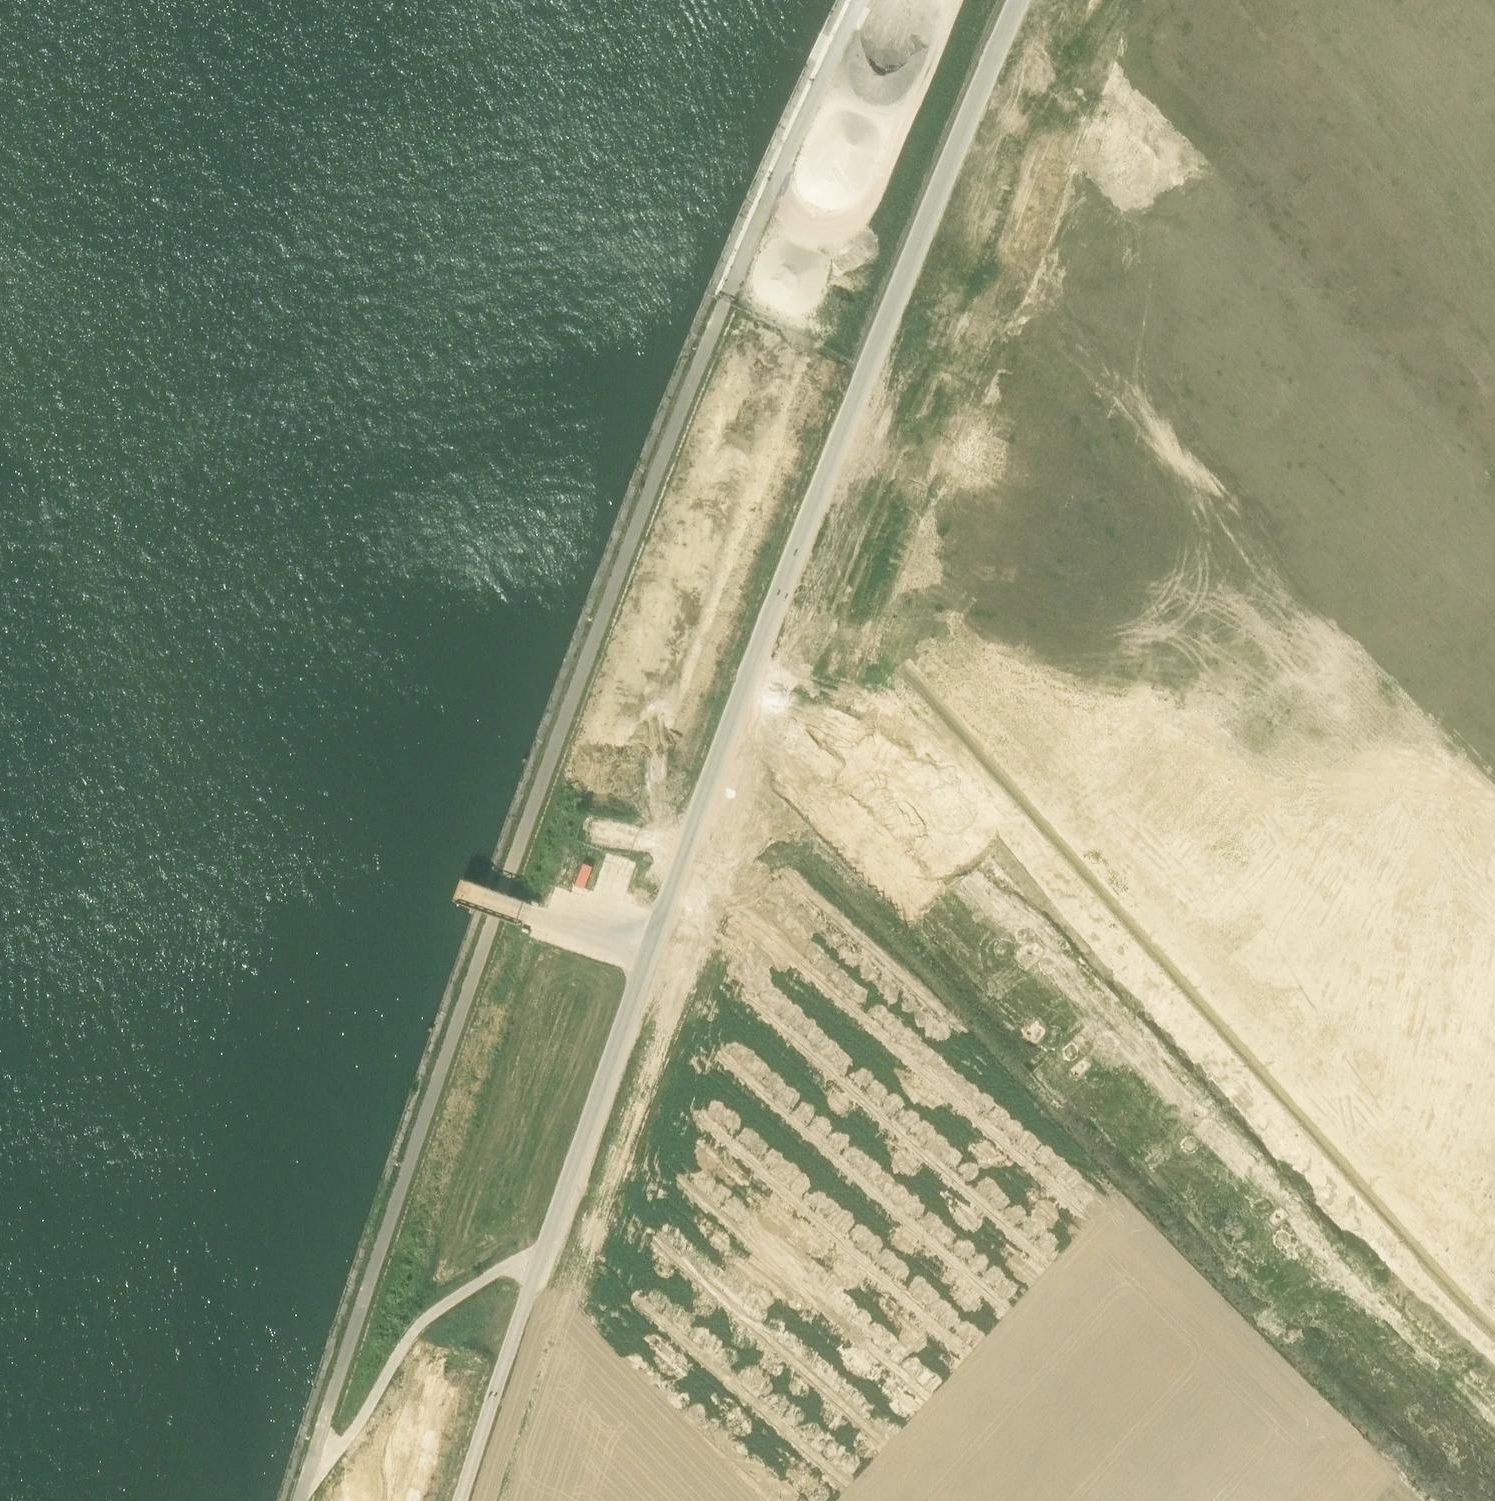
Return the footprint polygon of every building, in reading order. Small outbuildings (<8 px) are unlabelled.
[(577,880),(588,883),(595,857),(583,854),(577,880)]
